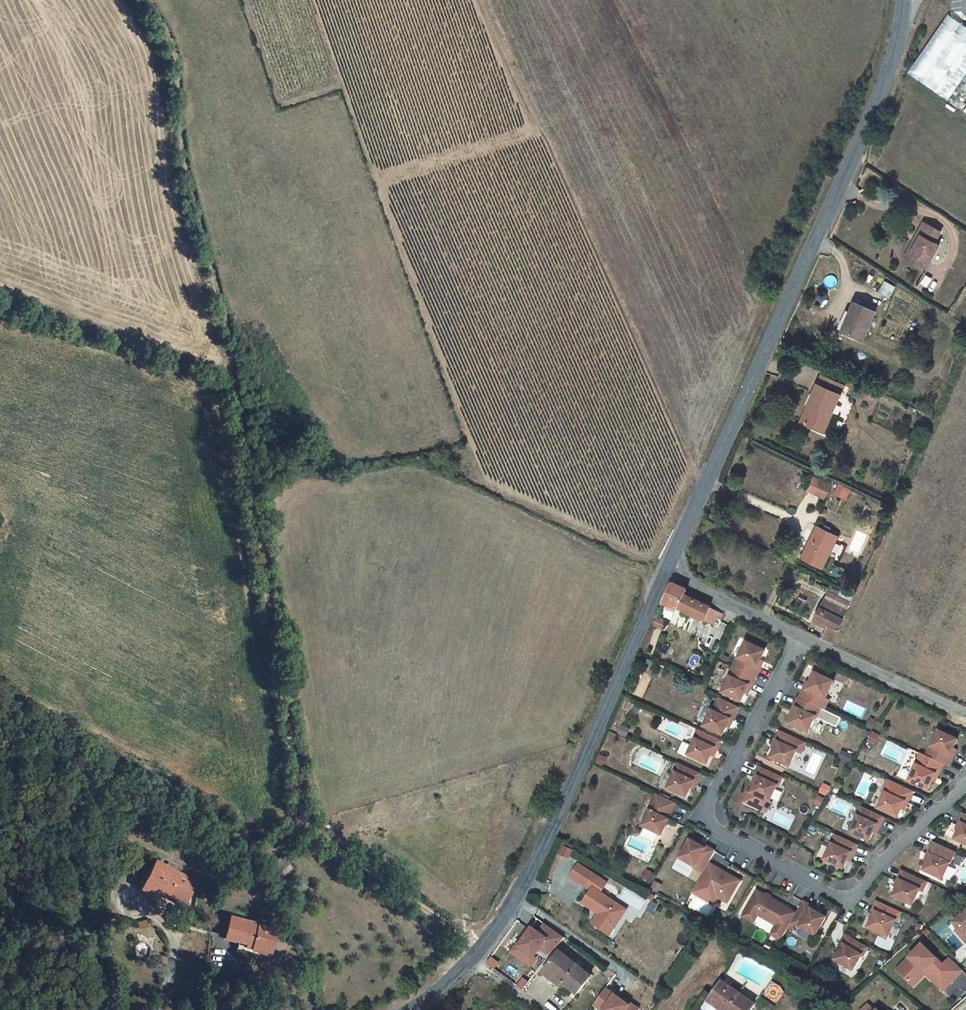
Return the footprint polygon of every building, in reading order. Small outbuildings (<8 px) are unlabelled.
[(950,100),(965,75),(965,26),(948,14),(909,73),(950,100)] [(883,263),(907,273),(919,247),(916,245),(920,235),(900,225),(883,263)] [(842,345),(854,316),(834,307),(822,335),(842,345)] [(828,389),(805,379),(801,388),(823,399),(828,389)] [(801,388),(793,407),(796,409),(788,428),(806,436),(823,399),(801,388)] [(813,494),(826,500),(833,486),(820,480),(813,494)] [(835,495),(849,499),(851,488),(838,485),(835,495)] [(802,567),(817,533),(796,523),(780,557),(802,567)] [(678,609),(705,622),(705,621),(711,608),(685,596),(687,591),(675,586),(674,585),(674,586),(672,586),(671,586),(671,587),(663,605),(668,606),(675,608),(678,609)] [(807,635),(813,637),(831,597),(807,585),(792,617),(805,622),(800,632),(807,635)] [(711,608),(705,621),(714,625),(717,618),(722,620),(724,614),(711,608)] [(653,626),(662,630),(666,621),(657,617),(653,626)] [(765,651),(746,643),(739,658),(738,657),(733,667),(756,678),(760,668),(758,667),(761,660),(765,651)] [(756,678),(733,667),(729,677),(730,677),(723,693),(741,702),(746,693),(749,686),(751,687),(756,678)] [(808,690),(803,700),(825,710),(828,712),(833,702),(830,701),(837,683),(818,675),(814,685),(811,692),(808,690)] [(739,707),(720,698),(713,711),(712,711),(704,726),(723,736),(730,720),(733,721),(739,707)] [(802,699),(798,709),(800,710),(797,717),(793,726),(812,735),(819,719),(821,720),(825,710),(803,700),(802,699)] [(825,710),(821,720),(831,724),(835,715),(828,712),(825,710)] [(835,715),(831,724),(841,729),(845,720),(835,715)] [(623,726),(619,734),(626,737),(630,729),(623,726)] [(722,740),(699,730),(695,739),(696,739),(688,755),(707,764),(711,755),(715,748),(717,750),(722,740)] [(807,743),(780,730),(775,741),(778,742),(775,748),(771,758),(790,767),(797,751),(802,753),(807,743)] [(930,746),(926,755),(944,764),(949,766),(953,757),(950,755),(953,749),(958,740),(939,731),(931,746),(930,746)] [(926,755),(921,753),(915,765),(916,765),(909,781),(928,790),(932,781),(935,774),(938,776),(944,764),(926,755)] [(701,773),(678,763),(674,772),(675,773),(668,789),(687,797),(691,788),(694,782),(697,783),(701,773)] [(783,777),(760,766),(756,776),(759,777),(756,783),(751,793),(770,802),(777,786),(779,787),(783,777)] [(913,791),(889,779),(883,792),(886,793),(878,809),(898,818),(902,809),(905,802),(907,804),(913,791)] [(827,794),(830,785),(823,783),(820,792),(827,794)] [(770,802),(751,793),(750,792),(745,802),(767,812),(772,803),(770,802)] [(676,803),(657,794),(649,811),(650,811),(643,826),(662,835),(669,820),(668,819),(676,803)] [(880,827),(884,817),(860,806),(856,816),(858,817),(851,832),(869,841),(874,832),(877,826),(880,827)] [(964,813),(959,823),(962,824),(959,831),(955,839),(965,845),(965,814),(964,813)] [(858,845),(836,834),(831,844),(832,844),(825,860),(844,869),(848,860),(851,853),(854,854),(858,845)] [(699,845),(690,840),(680,858),(695,866),(694,868),(703,873),(709,863),(715,851),(706,846),(705,849),(699,845)] [(927,862),(923,871),(942,880),(949,864),(950,865),(956,853),(933,842),(927,854),(930,856),(927,862)] [(568,858),(572,849),(562,845),(558,854),(568,858)] [(290,863),(283,855),(271,865),(278,873),(290,863)] [(196,881),(156,860),(142,888),(154,894),(156,891),(160,893),(168,897),(170,893),(179,898),(179,897),(183,890),(189,893),(196,881)] [(293,868),(290,863),(278,873),(282,878),(293,868)] [(718,868),(709,863),(703,873),(696,885),(718,897),(727,903),(738,884),(716,871),(718,868)] [(586,886),(594,874),(579,864),(571,876),(586,886)] [(716,871),(738,884),(740,881),(718,868),(716,871)] [(928,882),(903,870),(898,880),(901,881),(898,887),(894,896),(913,905),(920,890),(923,891),(928,882)] [(605,916),(598,927),(608,934),(619,916),(622,917),(627,910),(601,893),(607,883),(594,874),(586,886),(591,890),(583,903),(599,914),(602,915),(605,916)] [(718,897),(696,885),(692,892),(714,904),(718,897)] [(183,905),(189,893),(183,890),(179,897),(179,898),(170,893),(168,897),(183,905)] [(791,923),(797,913),(757,891),(747,909),(758,915),(777,925),(772,934),(781,940),(791,923)] [(813,906),(803,901),(797,913),(791,923),(800,928),(801,927),(816,936),(826,918),(818,913),(811,909),(813,906)] [(901,912),(877,901),(873,911),(876,912),(868,928),(888,937),(896,921),(897,922),(901,912)] [(758,915),(747,909),(743,916),(754,923),(758,915)] [(953,923),(958,928),(965,937),(965,911),(953,923)] [(593,923),(598,927),(605,916),(602,915),(599,914),(593,923)] [(231,916),(225,937),(238,940),(245,942),(248,943),(247,945),(266,950),(272,927),(231,916)] [(610,935),(622,917),(619,916),(608,934),(610,935)] [(542,935),(548,926),(545,924),(539,932),(542,935)] [(534,958),(541,948),(551,955),(565,938),(548,926),(542,935),(539,932),(532,928),(518,947),(534,958)] [(277,929),(272,927),(266,950),(271,951),(277,929)] [(958,928),(956,931),(965,943),(965,937),(958,928)] [(869,947),(847,935),(841,944),(844,945),(841,951),(835,960),(853,971),(862,956),(863,956),(869,947)] [(245,942),(238,940),(235,953),(242,955),(245,942)] [(951,983),(963,970),(950,958),(943,965),(922,945),(897,970),(910,982),(922,969),(926,974),(931,978),(938,971),(951,983)] [(591,977),(560,952),(543,973),(571,995),(573,992),(577,994),(591,977)] [(926,974),(922,969),(910,982),(914,987),(926,974)] [(943,991),(951,983),(938,971),(931,978),(943,991)] [(703,1009),(704,1009),(752,1009),(755,1005),(722,981),(703,1009)] [(629,1005),(606,988),(594,1005),(601,1009),(638,1009),(639,1009),(631,1003),(629,1005)]
